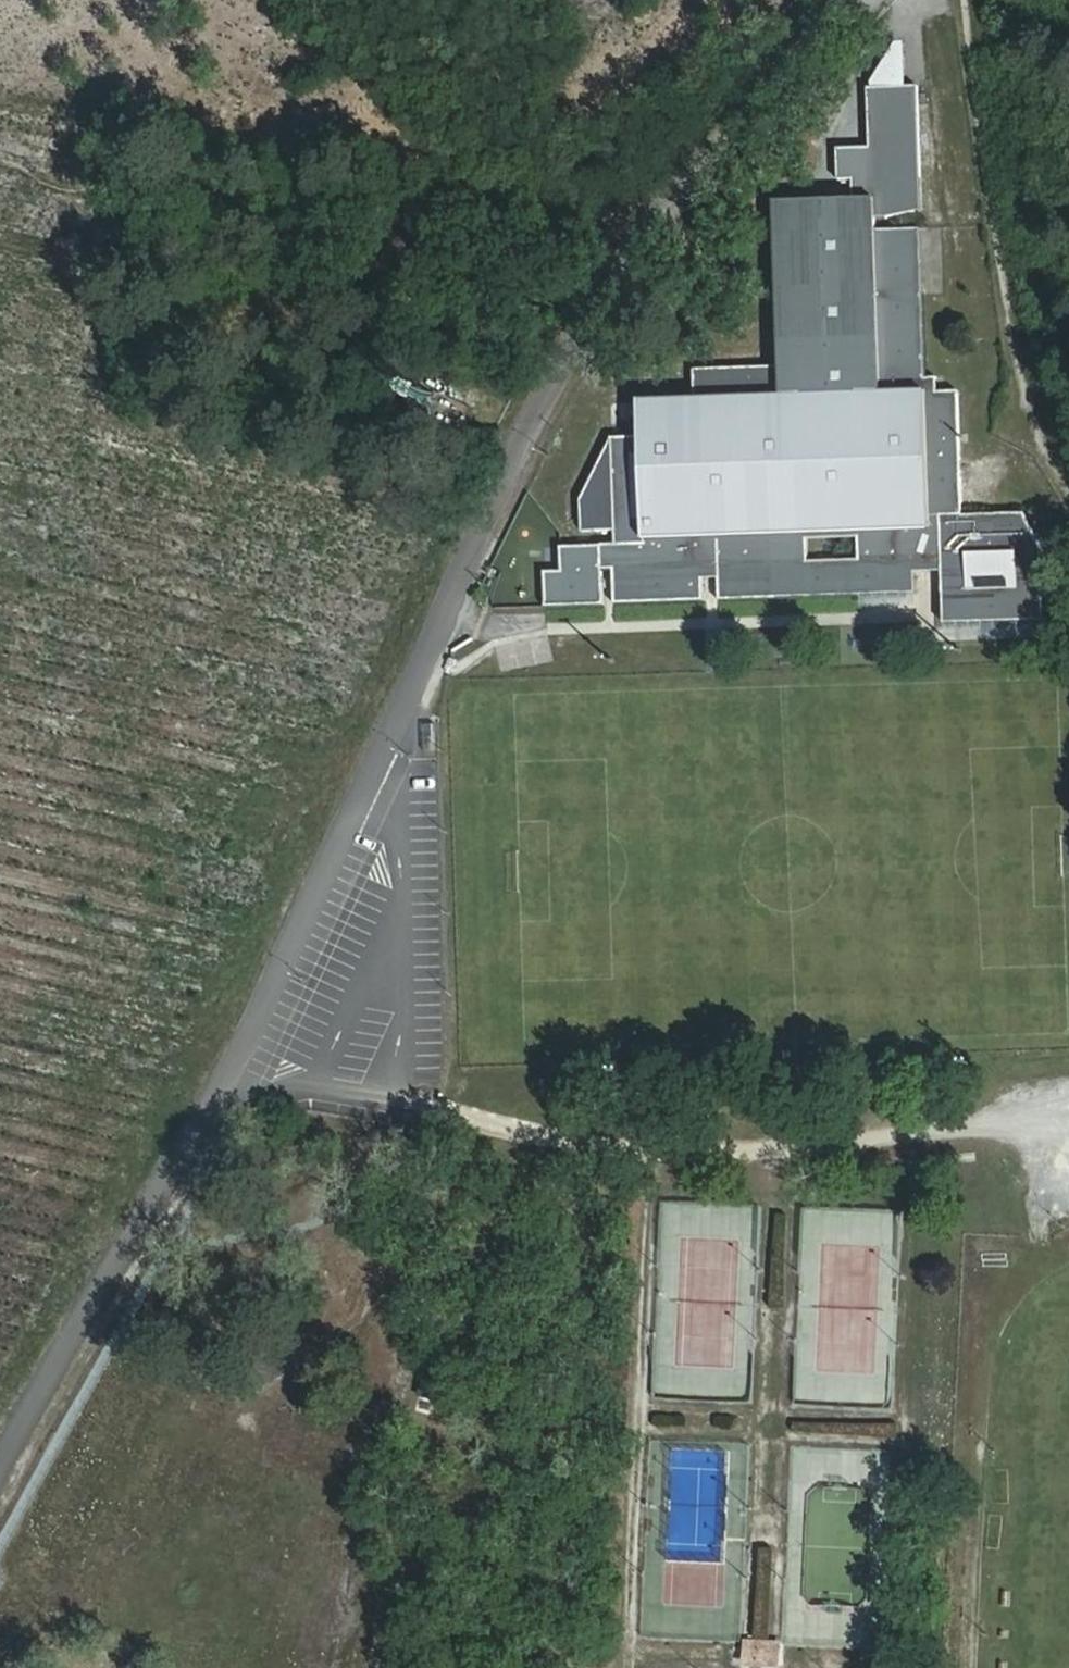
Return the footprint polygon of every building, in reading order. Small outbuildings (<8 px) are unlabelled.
[(925,371),(925,352),(810,356),(810,375),(925,371)] [(898,527),(931,525),(926,393),(642,402),(646,535),(701,533),(703,593),(900,586),(898,527)]
